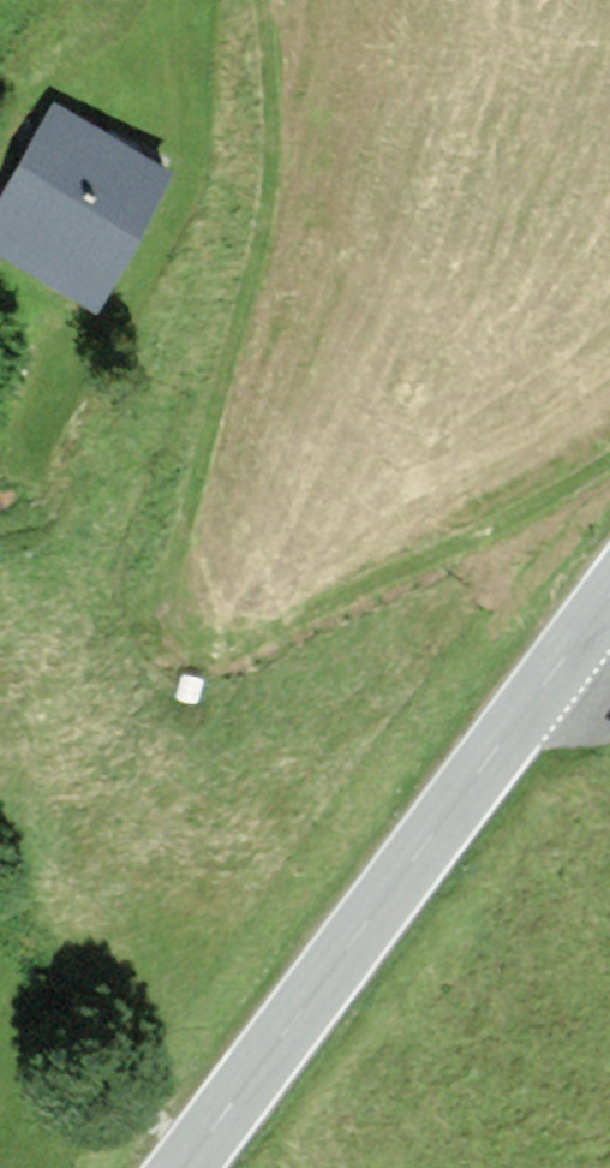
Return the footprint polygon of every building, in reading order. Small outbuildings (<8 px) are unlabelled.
[(0,206),(0,242),(93,292),(164,163),(55,104),(0,206)]
